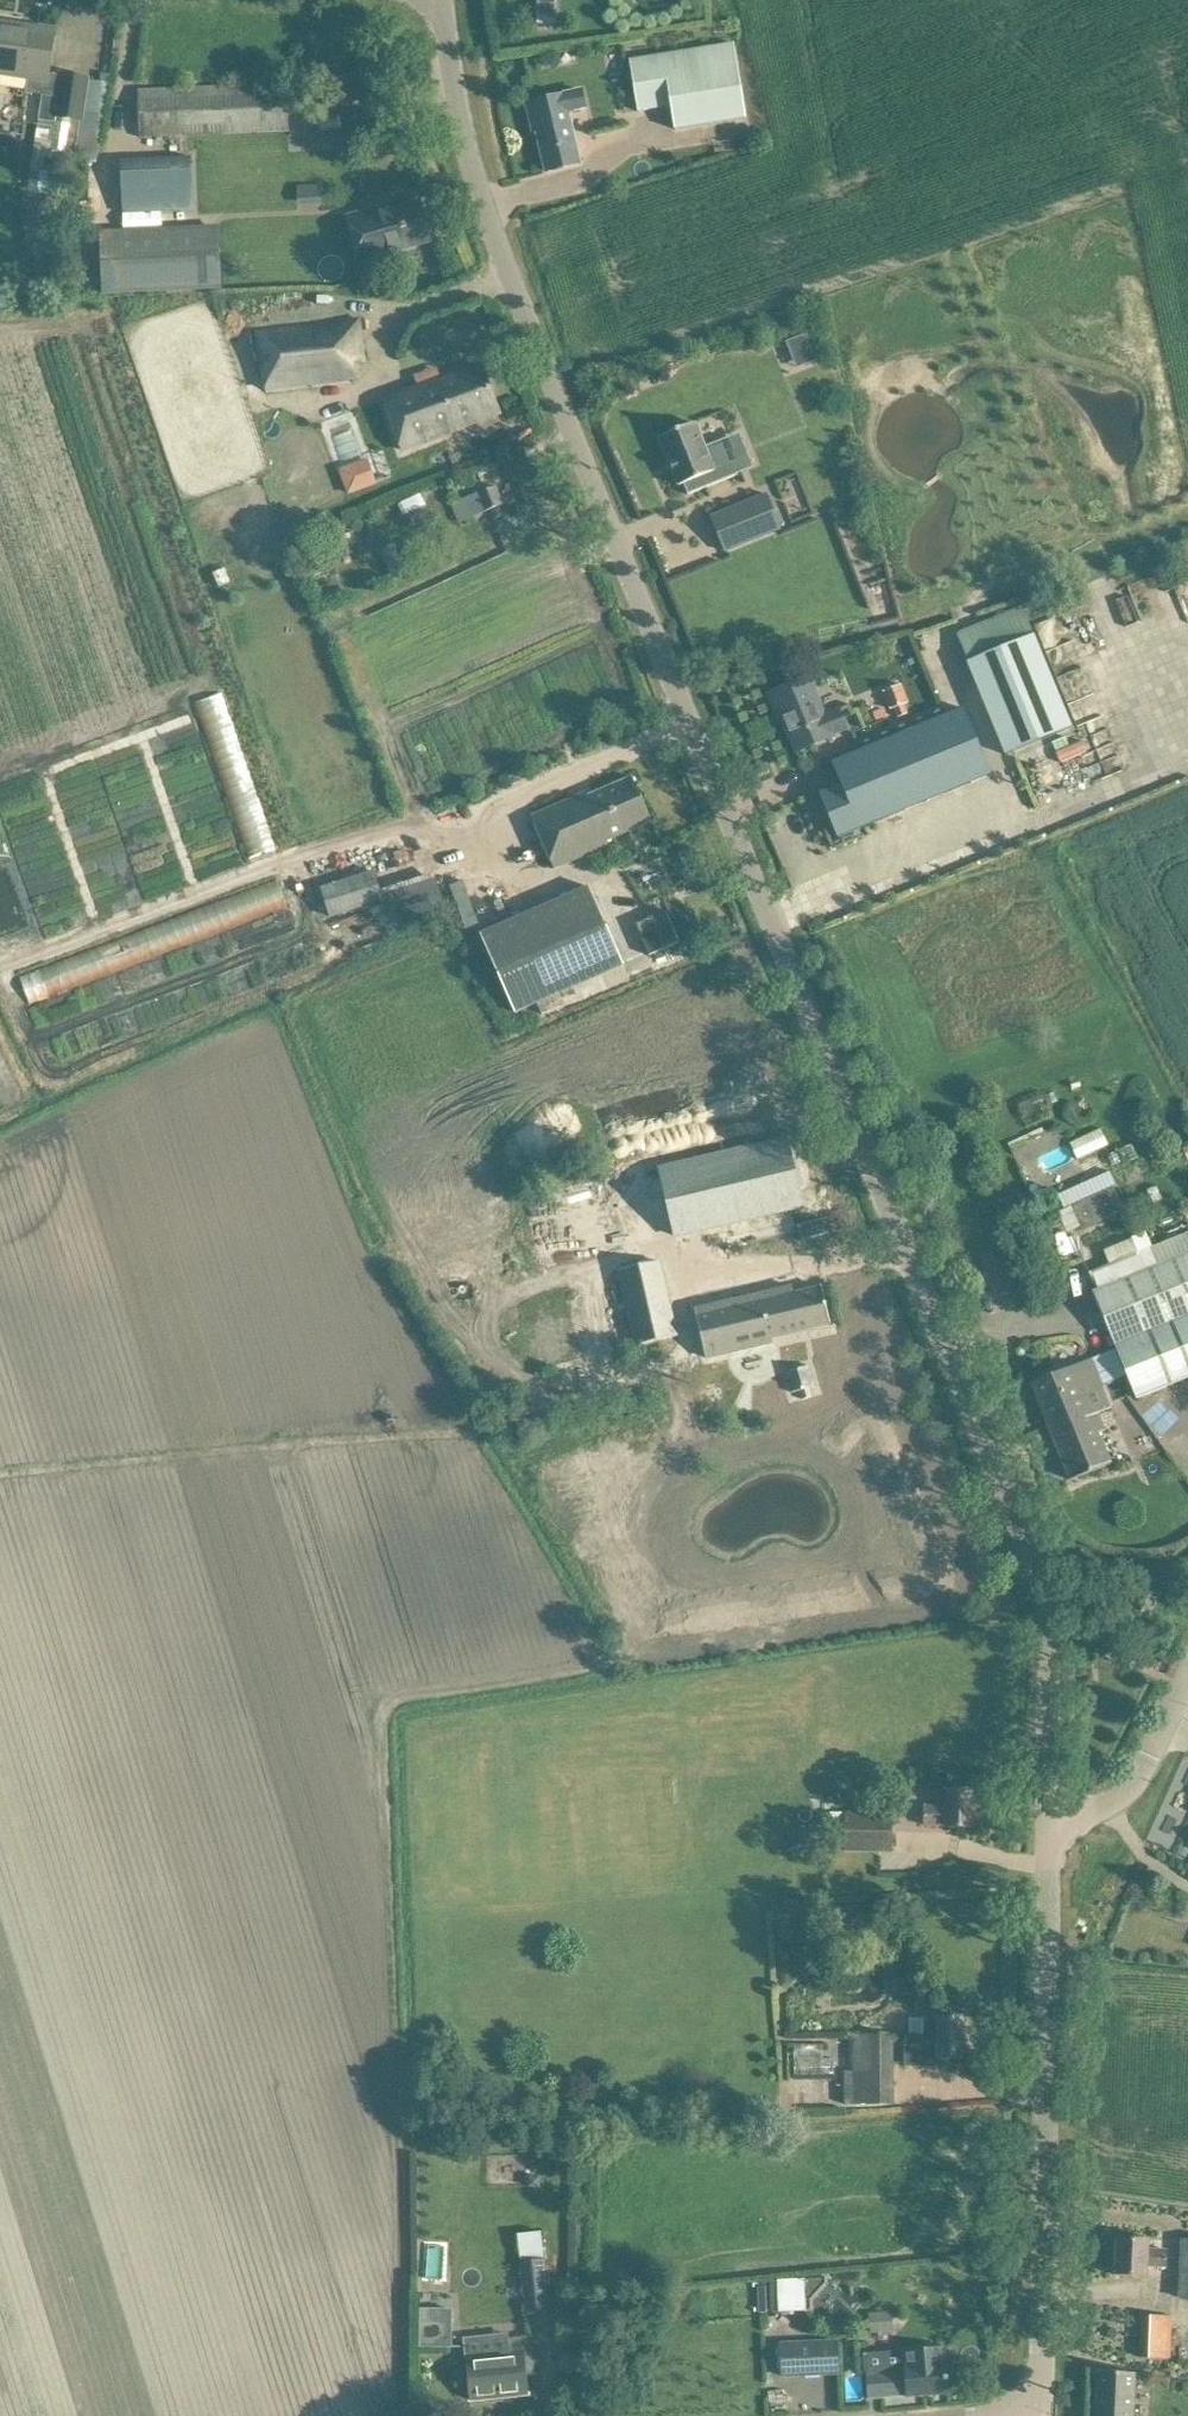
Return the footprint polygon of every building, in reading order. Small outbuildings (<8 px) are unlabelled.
[(616,7),(664,8),(664,0),(616,0),(616,7)] [(537,5),(536,27),(553,28),(554,6),(537,5)] [(81,119),(87,79),(62,76),(61,78),(47,76),(54,31),(28,27),(27,32),(0,28),(0,74),(30,78),(28,92),(59,97),(56,116),(81,119)] [(672,107),(675,130),(746,119),(734,43),(632,60),(632,59),(630,60),(639,112),(640,112),(672,107)] [(402,54),(391,59),(396,70),(407,65),(402,54)] [(332,80),(333,102),(362,101),(361,78),(332,80)] [(292,129),(289,83),(137,90),(139,137),(292,129)] [(563,95),(527,103),(532,123),(535,122),(547,172),(580,164),(567,112),(586,108),(582,91),(563,95)] [(191,160),(121,164),(124,215),(194,211),(191,160)] [(420,202),(395,209),(371,215),(370,209),(347,216),(360,262),(431,242),(420,202)] [(101,295),(220,290),(218,226),(99,230),(101,295)] [(257,332),(264,392),(353,382),(351,365),(357,364),(354,321),(257,332)] [(435,376),(457,369),(455,360),(432,366),(435,376)] [(479,366),(457,375),(383,400),(402,450),(436,439),(458,430),(455,422),(495,405),(479,366)] [(694,423),(659,437),(679,486),(683,484),(688,495),(738,475),(724,441),(705,449),(694,423)] [(365,461),(341,470),(349,492),(373,484),(365,461)] [(496,487),(452,504),(460,524),(465,522),(491,512),(494,519),(502,516),(499,506),(503,505),(496,487)] [(780,530),(766,494),(711,517),(725,552),(780,530)] [(690,579),(703,571),(689,547),(676,554),(690,579)] [(1008,754),(1073,725),(1033,634),(968,663),(1008,754)] [(823,716),(807,678),(768,694),(775,710),(779,708),(783,716),(782,716),(796,751),(832,737),(831,734),(845,728),(838,710),(823,716)] [(901,684),(883,691),(889,706),(893,704),(897,713),(906,710),(902,701),(907,699),(901,684)] [(991,775),(964,708),(832,763),(841,785),(819,794),(837,838),(991,775)] [(609,845),(607,840),(651,821),(632,777),(588,797),(586,792),(532,816),(554,869),(609,845)] [(382,903),(391,929),(447,911),(436,873),(381,890),(375,871),(321,888),(331,919),(382,903)] [(707,875),(695,881),(701,894),(713,888),(707,875)] [(585,882),(478,928),(516,1012),(622,966),(585,882)] [(679,943),(666,911),(635,924),(649,956),(679,943)] [(1083,1134),(1051,1149),(1060,1167),(1091,1152),(1083,1134)] [(802,1207),(786,1140),(660,1170),(676,1238),(802,1207)] [(540,1269),(561,1264),(617,1252),(601,1182),(524,1200),(540,1268),(540,1269)] [(638,1219),(641,1230),(662,1224),(659,1213),(638,1219)] [(1187,1315),(1187,1252),(1092,1291),(1096,1301),(1114,1345),(1187,1315)] [(658,1271),(619,1280),(636,1352),(674,1344),(658,1271)] [(791,1286),(693,1310),(703,1355),(831,1324),(822,1287),(793,1293),(791,1286)] [(1114,1345),(1136,1399),(1187,1377),(1187,1315),(1114,1345)] [(1088,1411),(1081,1395),(1101,1387),(1090,1359),(1031,1383),(1049,1427),(1088,1411)] [(808,1366),(786,1372),(792,1393),(800,1391),(809,1388),(814,1387),(808,1366)] [(1110,1408),(1101,1387),(1081,1395),(1088,1411),(1049,1427),(1071,1480),(1110,1464),(1098,1433),(1105,1431),(1097,1413),(1110,1408)] [(946,1790),(946,1806),(924,1806),(924,1826),(945,1826),(945,1827),(973,1827),(973,1790),(946,1790)] [(845,1813),(844,1851),(892,1851),(893,1813),(845,1813)] [(964,2018),(923,2017),(923,2035),(905,2034),(904,2067),(938,2067),(938,2058),(963,2059),(964,2018)] [(829,2037),(809,2039),(810,2051),(830,2049),(829,2037)] [(854,2105),(893,2105),(893,2037),(854,2037),(854,2105)] [(548,2312),(540,2232),(518,2234),(526,2314),(548,2312)] [(1149,2239),(1117,2237),(1115,2275),(1147,2277),(1147,2266),(1166,2267),(1167,2251),(1148,2250),(1149,2239)] [(1187,2298),(1187,2241),(1182,2240),(1179,2298),(1187,2298)] [(806,2312),(805,2279),(778,2280),(779,2312),(806,2312)] [(434,2342),(463,2343),(465,2307),(435,2306),(434,2342)] [(1140,2358),(1169,2359),(1171,2316),(1141,2315),(1140,2358)] [(534,2365),(531,2336),(509,2338),(511,2355),(467,2360),(471,2400),(528,2395),(524,2366),(534,2365)] [(822,2342),(780,2343),(782,2376),(824,2374),(822,2342)] [(944,2347),(902,2350),(904,2368),(866,2371),(868,2398),(906,2395),(906,2397),(948,2394),(944,2347)] [(1098,2371),(1096,2415),(1134,2415),(1135,2373),(1098,2371)]
